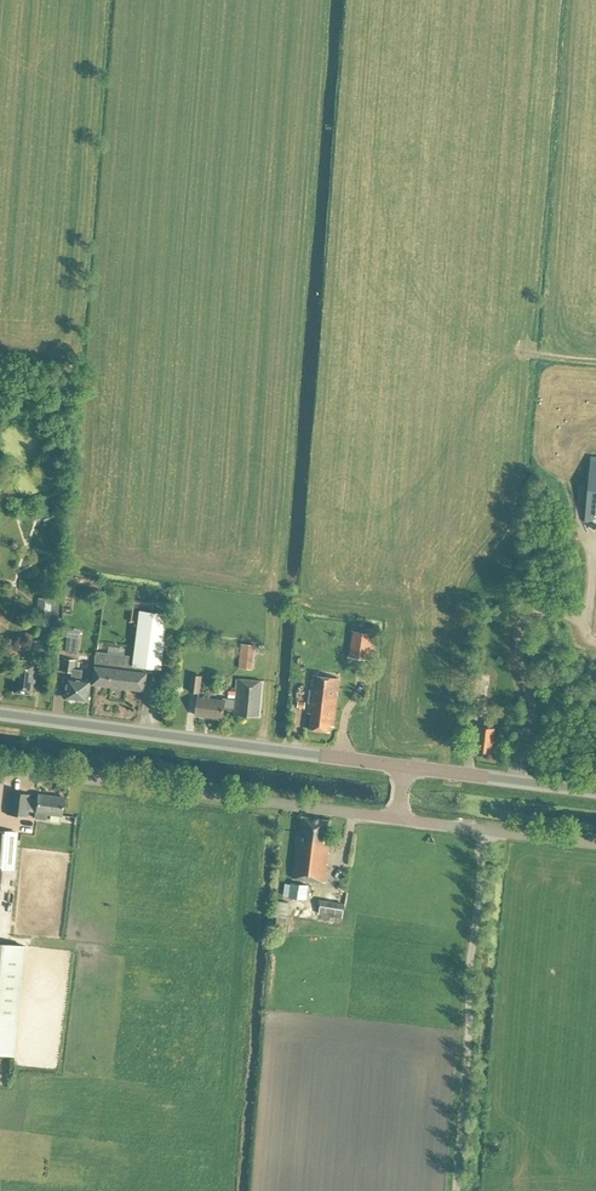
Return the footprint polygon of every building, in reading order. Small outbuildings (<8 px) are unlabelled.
[(585,522),(595,523),(595,457),(591,456),(585,522)] [(43,521),(54,516),(52,511),(41,515),(43,521)] [(58,607),(50,607),(51,599),(38,598),(36,625),(56,627),(58,607)] [(140,610),(134,657),(97,652),(95,666),(93,684),(145,690),(147,667),(161,669),(168,613),(140,610)] [(355,628),(353,654),(374,656),(376,630),(355,628)] [(66,652),(77,654),(79,638),(68,637),(66,652)] [(51,654),(51,641),(33,641),(33,653),(51,654)] [(239,668),(253,669),(255,645),(241,643),(239,668)] [(32,684),(34,684),(36,662),(13,659),(11,678),(14,678),(12,692),(30,694),(32,684)] [(92,673),(82,672),(83,670),(74,669),(76,660),(65,659),(63,671),(73,672),(72,679),(69,678),(66,698),(88,701),(92,673)] [(189,692),(200,694),(202,676),(191,674),(189,692)] [(340,679),(313,675),(308,711),(312,711),(309,729),(330,732),(330,726),(334,726),(340,679)] [(234,715),(260,717),(264,681),(237,679),(235,699),(223,698),(223,700),(198,697),(196,715),(223,718),(224,707),(234,708),(234,715)] [(481,715),(483,698),(473,697),(471,714),(481,715)] [(492,740),(494,740),(495,728),(494,728),(495,721),(485,720),(484,727),(479,727),(478,738),(479,738),(477,750),(491,752),(492,740)] [(35,812),(61,815),(63,797),(37,794),(37,799),(29,799),(30,795),(9,792),(6,814),(27,817),(28,810),(35,811),(35,812)] [(325,882),(331,836),(329,836),(331,820),(302,816),(300,832),(298,832),(292,878),(325,882)] [(1,868),(13,870),(16,833),(0,831),(0,880),(1,868)] [(306,899),(308,885),(291,883),(289,897),(306,899)] [(321,900),(319,914),(324,915),(324,920),(329,921),(329,916),(342,918),(344,904),(321,900)] [(13,1055),(24,945),(0,943),(0,1054),(13,1055)]
